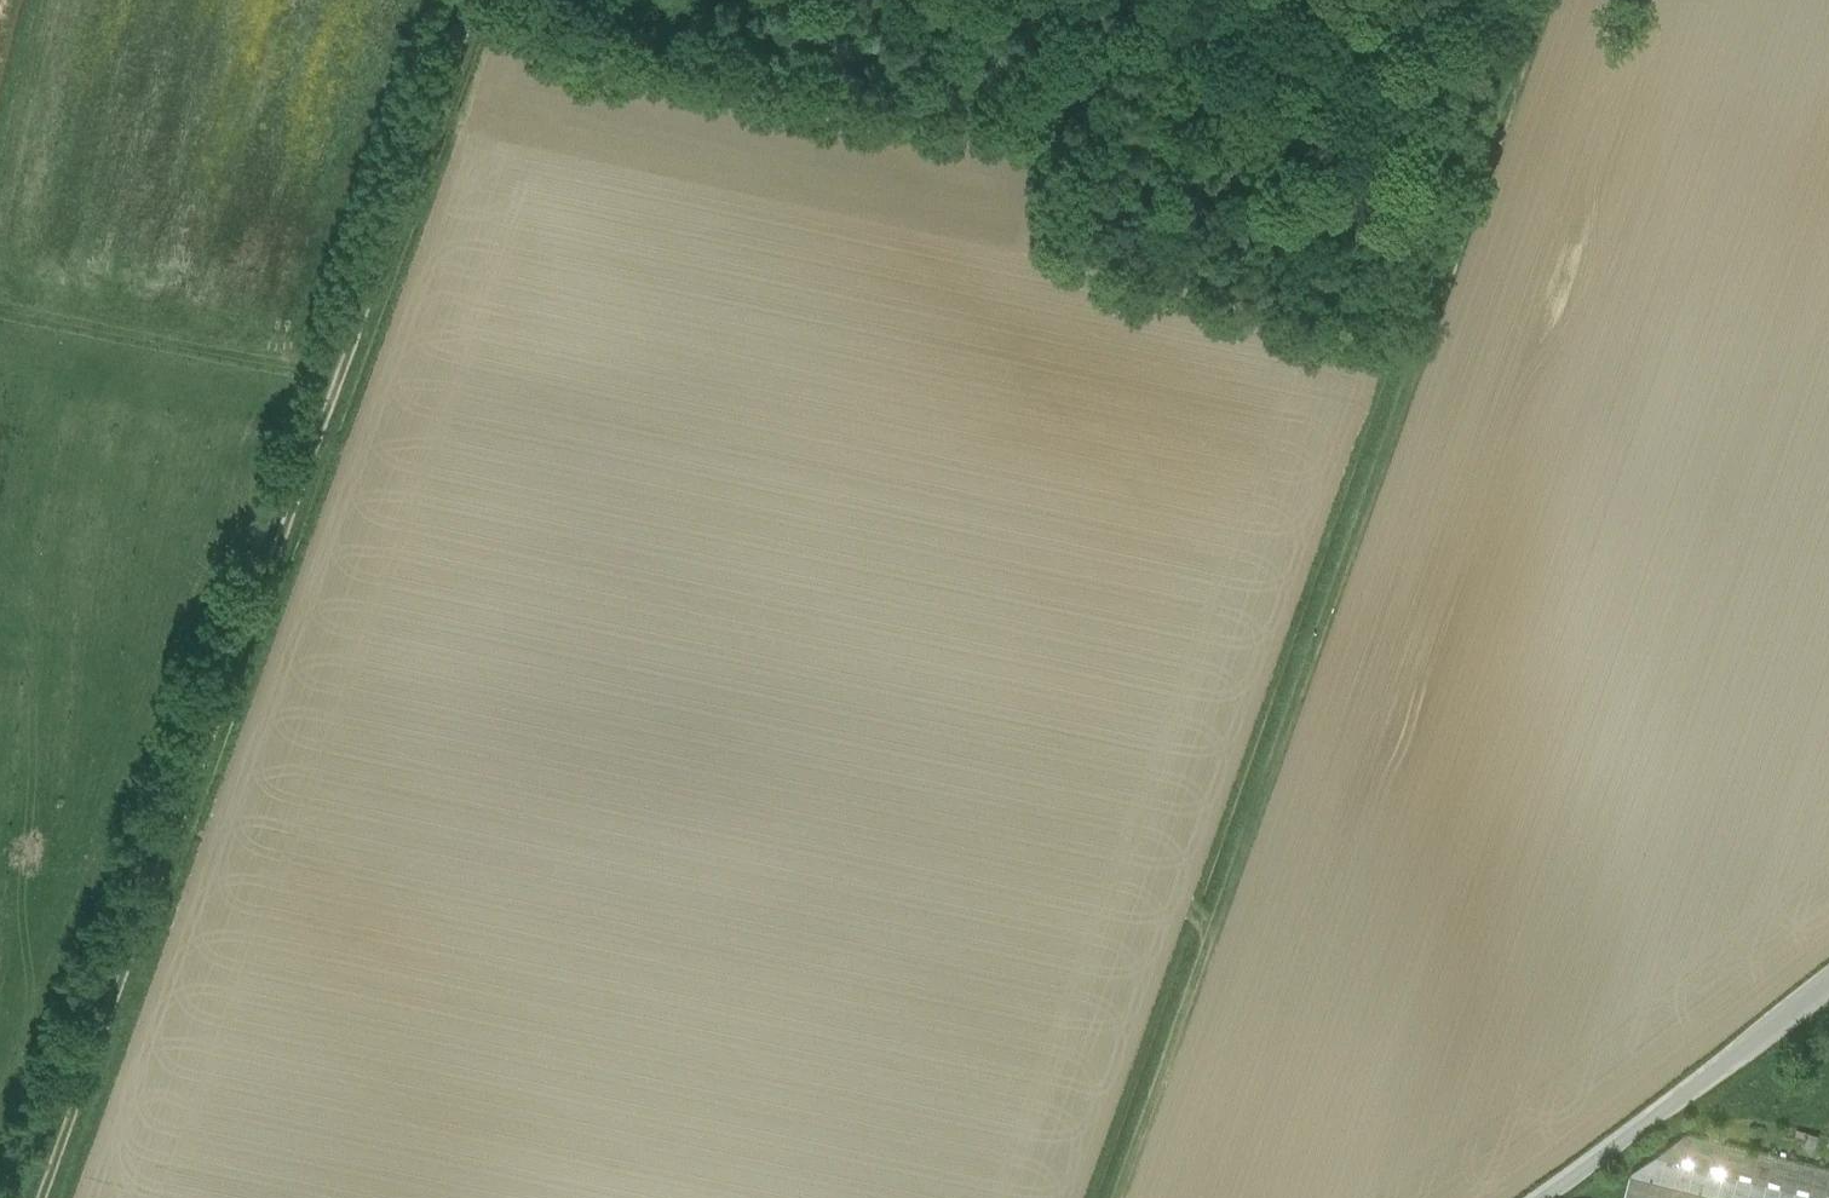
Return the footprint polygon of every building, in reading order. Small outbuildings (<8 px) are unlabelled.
[(1691,1133),(1634,1174),(1728,1197),(1828,1197),(1828,1168),(1691,1133)] [(1634,1174),(1628,1197),(1728,1197),(1634,1174)]
